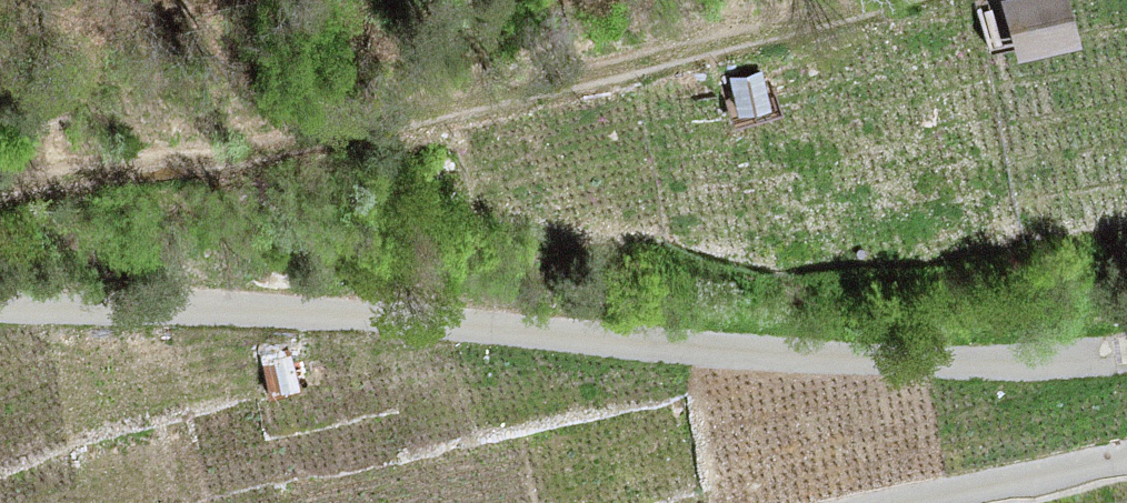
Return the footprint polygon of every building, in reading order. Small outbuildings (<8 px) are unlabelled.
[(1044,48),(1114,26),(1105,0),(1048,0),(1031,5),(1044,48)]
